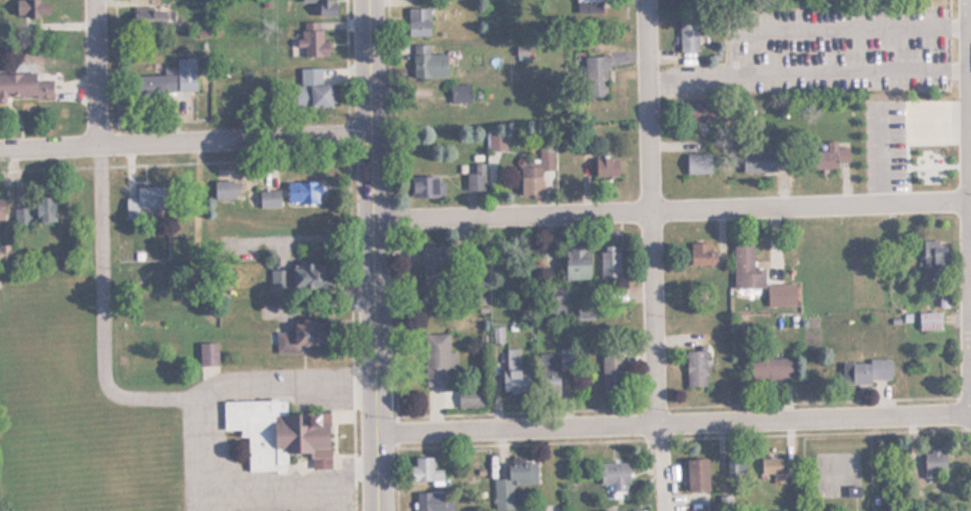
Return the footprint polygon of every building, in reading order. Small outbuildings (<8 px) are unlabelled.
[(16,18),(48,18),(48,0),(16,0),(16,18)] [(315,3),(315,16),(336,16),(336,0),(301,0),(301,3),(315,3)] [(405,8),(405,36),(428,36),(428,8),(405,8)] [(170,11),(144,11),(144,26),(170,26),(170,11)] [(697,51),(697,17),(678,17),(678,51),(697,51)] [(298,57),(325,57),(325,30),(298,30),(298,57)] [(516,56),(515,45),(528,45),(528,55),(516,56)] [(446,77),(446,53),(427,53),(427,46),(411,46),(412,77),(446,77)] [(473,63),(473,55),(481,54),(480,63),(473,63)] [(605,56),(584,56),(584,96),(605,96),(605,56)] [(175,90),(196,90),(196,57),(175,57),(175,90)] [(331,83),(321,83),(321,68),(298,68),(298,106),(331,106),(331,83)] [(35,80),(35,72),(0,73),(0,98),(52,97),(51,80),(35,80)] [(134,74),(134,96),(157,96),(157,74),(134,74)] [(449,85),(449,101),(469,101),(469,85),(449,85)] [(685,101),(685,121),(712,121),(712,101),(685,101)] [(504,130),(489,130),(489,148),(504,148),(504,130)] [(812,150),(812,169),(836,169),(836,163),(849,163),(849,147),(836,147),(836,142),(825,142),(825,150),(812,150)] [(918,142),(918,167),(939,167),(939,142),(918,142)] [(774,150),(741,150),(741,172),(775,172),(774,150)] [(519,165),(519,197),(541,197),(541,170),(548,170),(548,153),(538,153),(538,165),(519,165)] [(710,153),(685,153),(685,174),(710,174),(710,153)] [(617,157),(597,157),(597,175),(617,175),(617,157)] [(484,189),(484,163),(466,163),(466,189),(484,189)] [(441,175),(408,175),(408,196),(441,196),(441,175)] [(213,198),(238,198),(238,180),(213,180),(213,198)] [(286,181),(286,202),(318,202),(318,181),(286,181)] [(279,189),(257,189),(257,206),(279,206),(279,189)] [(52,199),(13,201),(14,223),(53,221),(52,199)] [(921,278),(945,278),(945,240),(921,240),(921,278)] [(733,288),(763,288),(763,268),(752,268),(752,241),(733,241),(733,288)] [(688,265),(714,265),(714,242),(688,242),(688,265)] [(564,279),(587,279),(587,243),(564,243),(564,279)] [(444,245),(421,244),(419,290),(442,291),(444,245)] [(600,277),(619,277),(619,244),(600,244),(600,277)] [(277,288),(348,287),(346,262),(304,261),(301,269),(279,267),(277,288)] [(794,305),(794,284),(766,284),(766,305),(794,305)] [(940,312),(918,312),(918,330),(940,330),(940,312)] [(324,351),(323,320),(290,320),(290,331),(275,331),(275,351),(324,351)] [(424,334),(424,387),(444,387),(444,377),(455,377),(455,352),(448,352),(448,334),(424,334)] [(215,344),(199,344),(199,364),(215,364),(215,344)] [(523,349),(505,349),(505,393),(523,393),(523,349)] [(559,366),(570,367),(571,351),(542,350),(541,396),(558,396),(559,366)] [(622,351),(601,351),(601,393),(622,393),(622,351)] [(704,386),(704,351),(685,351),(685,386),(704,386)] [(750,358),(750,379),(790,379),(790,358),(750,358)] [(889,361),(842,361),(842,384),(870,384),(870,380),(889,380),(889,361)] [(480,389),(457,389),(457,408),(480,408),(480,389)] [(245,472),(286,472),(285,454),(309,453),(309,469),(329,469),(328,414),(284,415),(284,400),(222,402),(223,431),(245,431),(245,472)] [(945,472),(945,450),(923,450),(923,472),(945,472)] [(411,482),(441,482),(441,470),(431,470),(431,458),(411,458),(411,482)] [(746,458),(726,458),(726,477),(746,477),(746,458)] [(782,482),(782,458),(760,458),(760,482),(782,482)] [(685,492),(707,492),(707,459),(685,459),(685,492)] [(611,485),(611,490),(627,490),(627,462),(599,462),(599,485),(611,485)] [(493,479),(494,510),(512,510),(512,485),(537,484),(536,464),(506,465),(506,478),(493,479)] [(413,491),(413,510),(452,510),(452,491),(413,491)]
